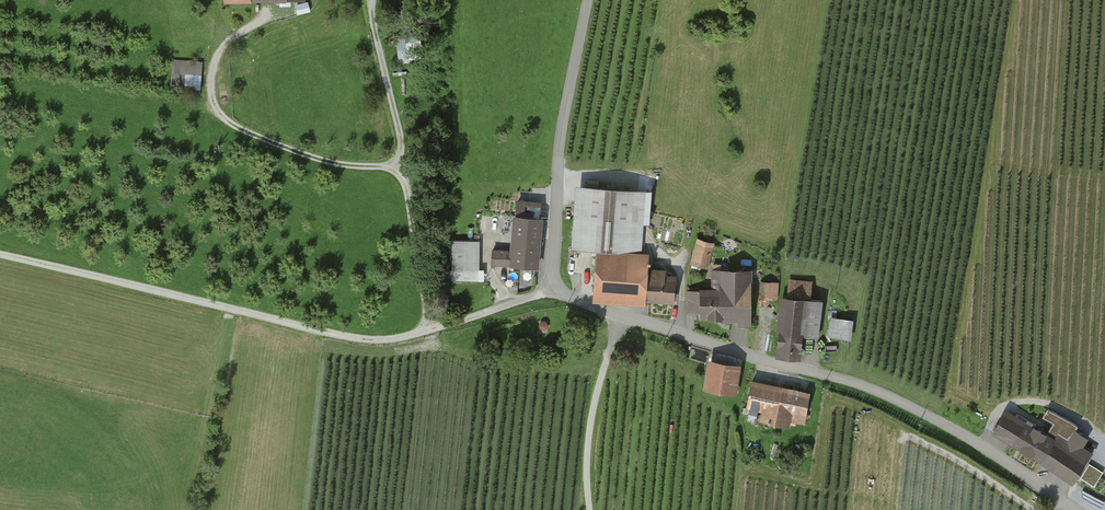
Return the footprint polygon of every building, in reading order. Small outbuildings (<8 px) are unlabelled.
[(174,84),(201,87),(203,63),(175,61),(174,84)] [(597,252),(643,256),(648,193),(581,188),(576,251),(597,252)] [(492,267),(539,271),(544,218),(516,216),(513,251),(494,250),(492,267)] [(707,267),(713,243),(697,239),(691,263),(707,267)] [(481,242),(454,242),(455,269),(481,269),(481,242)] [(597,252),(594,296),(676,302),(678,279),(666,278),(667,272),(649,271),(650,256),(643,256),(597,252)] [(691,292),(691,313),(702,313),(702,320),(755,321),(756,273),(715,272),(714,292),(691,292)] [(780,280),(763,279),(762,297),(772,298),(772,291),(780,292),(780,280)] [(784,299),(778,356),(805,358),(807,336),(821,337),(825,303),(812,302),(814,285),(790,283),(789,300),(784,299)] [(853,338),(855,316),(831,314),(829,336),(853,338)] [(705,388),(735,393),(739,363),(710,359),(705,388)] [(811,393),(754,382),(748,407),(764,411),(762,420),(789,425),(791,416),(806,419),(811,393)] [(1010,410),(996,433),(1077,485),(1092,461),(1010,410)]
